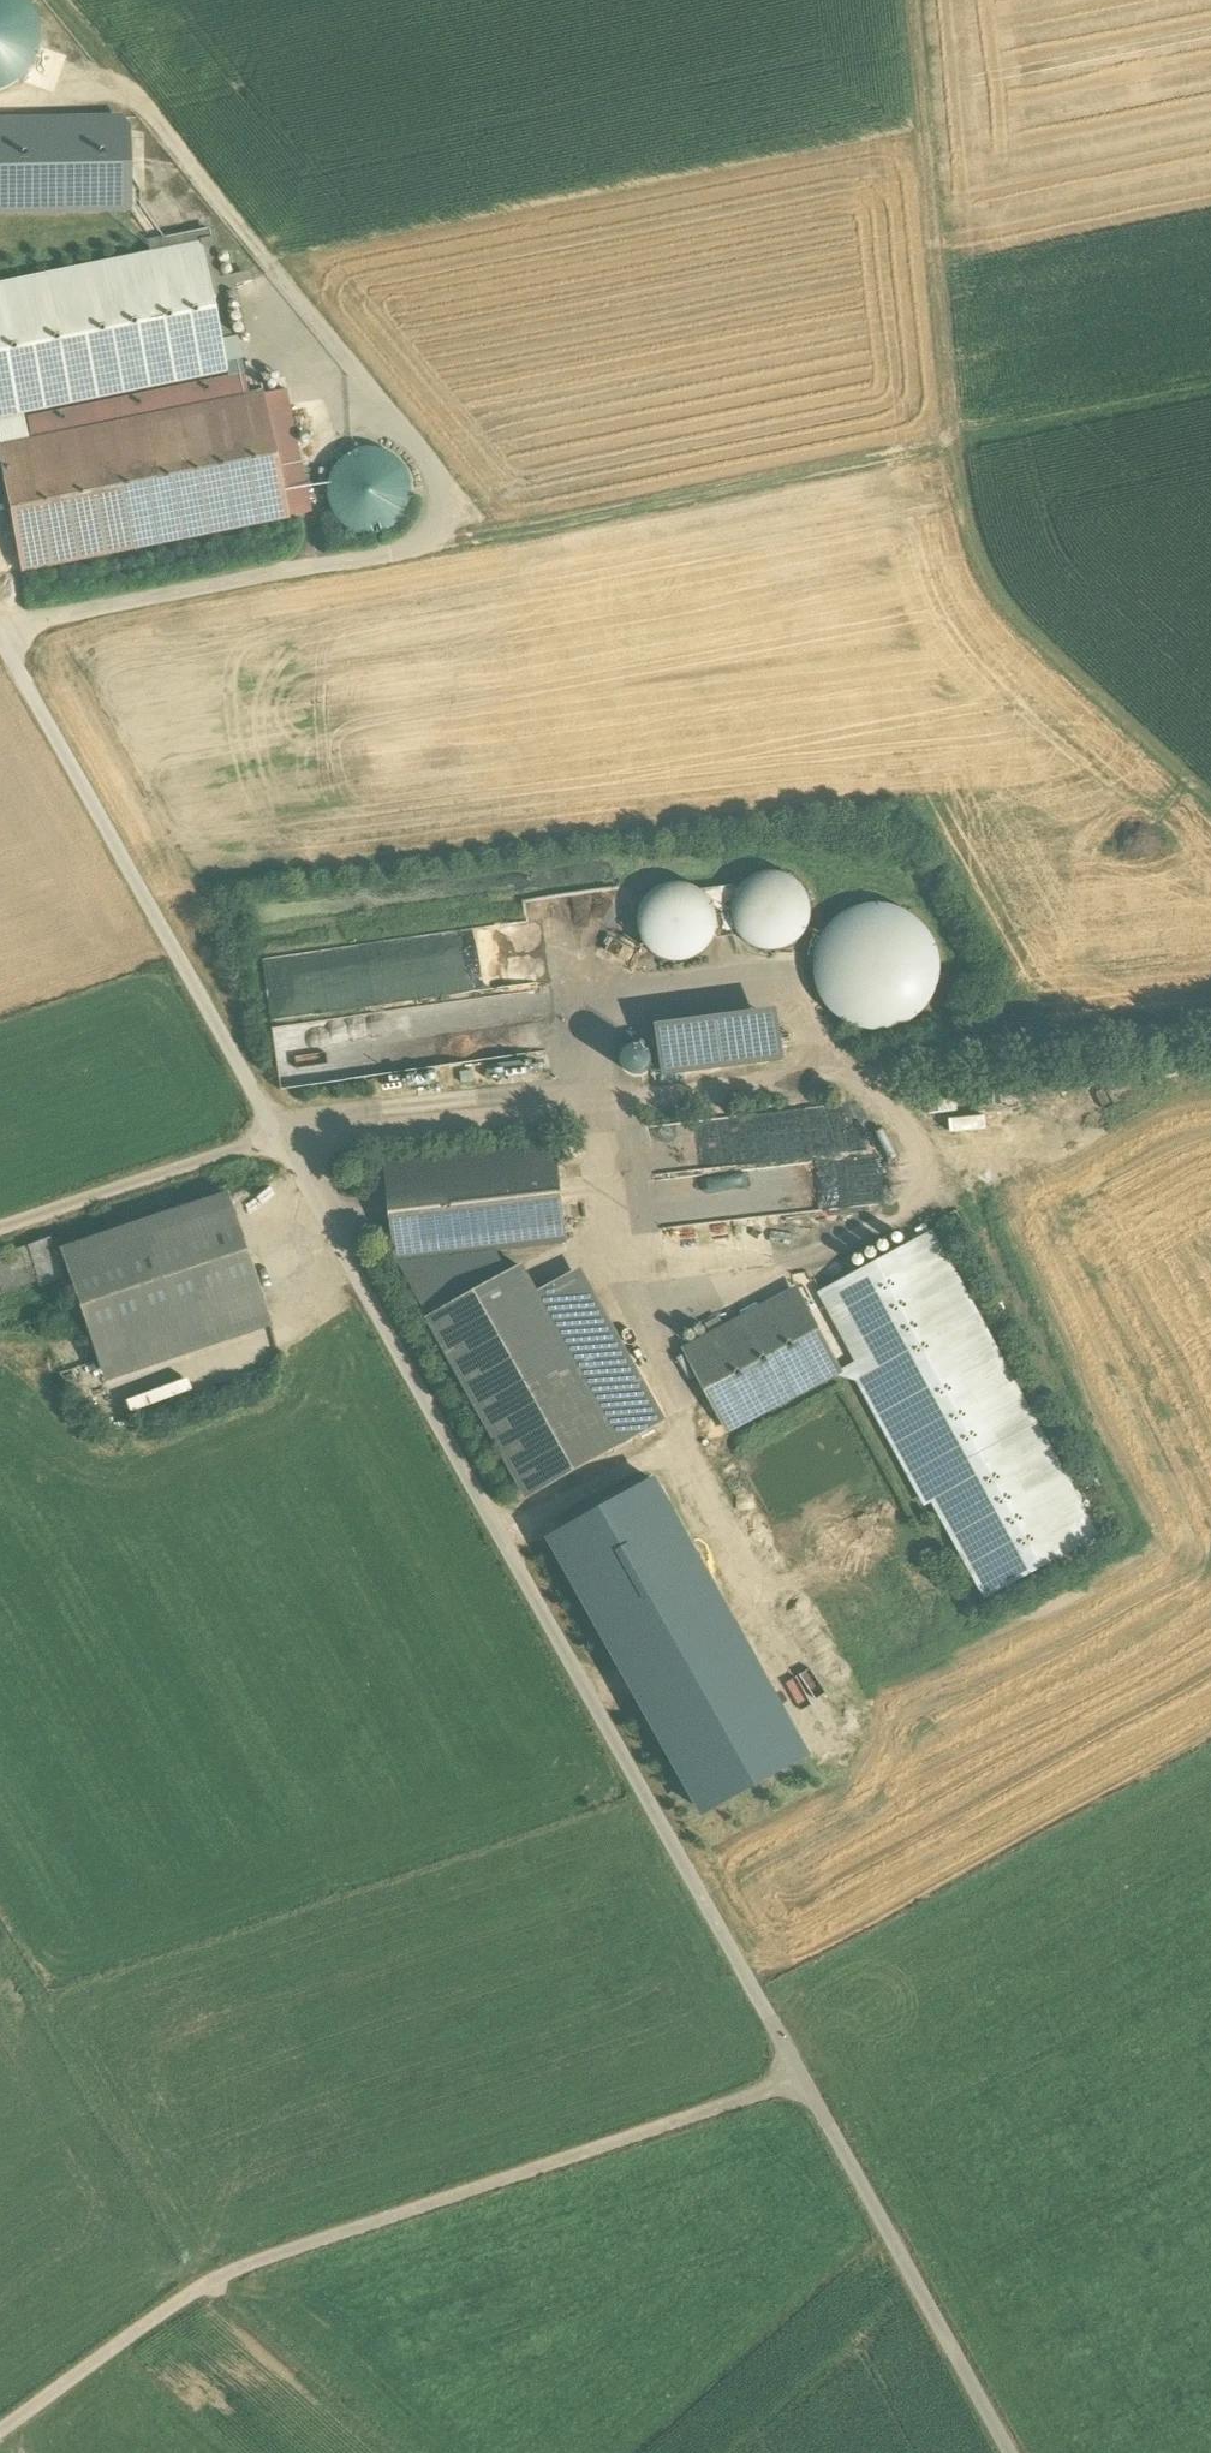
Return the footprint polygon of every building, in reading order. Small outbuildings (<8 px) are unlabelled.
[(1,91),(10,86),(18,80),(25,72),(31,64),(35,54),(37,44),(37,34),(36,23),(33,14),(28,4),(24,0),(0,0),(0,91),(1,91)] [(129,208),(127,130),(120,121),(0,123),(0,211),(129,208)] [(164,235),(183,224),(164,193),(145,204),(164,235)] [(0,285),(0,416),(2,415),(3,421),(0,422),(0,444),(1,447),(26,442),(20,413),(18,413),(18,412),(43,407),(44,409),(44,407),(69,402),(70,404),(71,404),(70,402),(95,397),(96,399),(97,399),(96,396),(122,391),(122,393),(123,393),(122,391),(148,386),(148,388),(149,388),(149,386),(174,381),(174,383),(175,383),(175,381),(200,376),(201,378),(201,377),(201,375),(226,370),(226,373),(227,372),(201,243),(200,243),(200,245),(176,250),(175,248),(174,248),(175,250),(149,255),(149,253),(148,253),(148,255),(123,260),(123,258),(122,259),(122,261),(97,266),(97,264),(96,264),(96,266),(71,271),(70,269),(70,271),(45,276),(44,274),(43,274),(44,276),(19,281),(18,279),(17,280),(18,282),(0,285)] [(0,447),(0,461),(22,571),(287,518),(262,395),(26,442),(1,447),(0,447)] [(414,497),(414,488),(412,480),(409,472),(404,465),(398,459),(391,454),(383,450),(375,449),(366,448),(358,450),(350,453),(343,458),(337,464),(332,471),(328,479),(326,487),(326,496),(328,504),(331,512),(336,519),(342,525),(349,530),(357,534),(365,535),(374,536),(382,534),(390,531),(397,526),(403,520),(408,513),(412,505),(414,497)] [(729,913),(732,927),(736,934),(742,942),(763,951),(780,951),(799,939),(806,930),(810,915),(808,899),(801,886),(788,876),(775,872),(755,874),(742,883),(732,897),(729,913)] [(635,920),(637,936),(645,950),(658,960),(673,964),(689,962),(703,954),(713,942),(717,927),(715,911),(707,897),(695,887),(679,883),(664,885),(650,892),(640,905),(635,920)] [(814,982),(821,1000),(828,1010),(839,1020),(857,1029),(880,1032),(904,1026),(917,1019),(933,1001),(940,985),(943,970),(941,951),(930,929),(917,915),(900,905),(879,902),(870,902),(851,907),(832,920),(820,936),(812,959),(814,982)] [(328,1018),(324,953),(266,957),(270,1021),(328,1018)] [(670,1074),(784,1060),(779,1017),(664,1031),(670,1074)] [(427,1069),(427,1052),(394,1051),(394,1084),(436,1084),(437,1069),(427,1069)] [(474,1069),(457,1070),(458,1081),(475,1080),(474,1069)] [(871,1103),(859,1108),(870,1135),(882,1130),(871,1103)] [(556,1147),(409,1164),(408,1152),(385,1155),(397,1261),(567,1241),(556,1147)] [(876,1155),(656,1171),(659,1223),(880,1207),(876,1155)] [(224,1194),(60,1249),(101,1368),(264,1314),(224,1194)] [(1097,1537),(932,1234),(821,1294),(986,1597),(1097,1537)] [(0,1255),(0,1294),(63,1272),(50,1238),(0,1255)] [(522,1268),(430,1320),(528,1496),(621,1444),(536,1293),(522,1268)] [(665,1420),(581,1268),(536,1293),(621,1444),(665,1420)] [(795,1291),(686,1350),(729,1431),(838,1372),(795,1291)] [(651,1487),(553,1543),(711,1818),(809,1762),(651,1487)]
